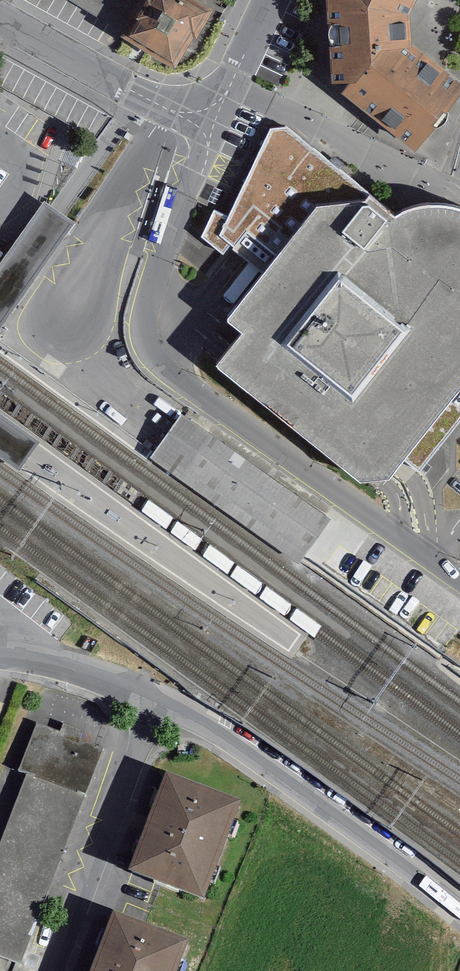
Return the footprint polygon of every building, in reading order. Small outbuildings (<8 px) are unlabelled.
[(108,25),(118,31),(176,65),(212,4),(205,0),(65,0),(108,25)] [(418,155),(459,102),(459,84),(412,46),(410,16),(418,0),(327,0),(330,88),(349,87),(342,95),(418,155)] [(202,238),(223,255),(231,246),(234,249),(233,250),(265,276),(226,323),(243,337),(241,339),(228,354),(220,365),(217,368),(219,371),(219,372),(361,485),(371,484),(378,484),(386,483),(389,483),(400,469),(405,462),(420,473),(459,422),(459,213),(438,209),(414,212),(405,215),(396,220),(367,197),(369,194),(286,128),(270,130),(229,218),(215,211),(204,235),(202,238)] [(44,202),(0,265),(0,330),(74,223),(44,202)] [(330,520),(181,416),(150,459),(300,565),(330,520)] [(0,853),(0,955),(31,966),(107,745),(45,723),(0,853)] [(124,871),(204,900),(241,798),(161,769),(124,871)] [(109,912),(88,970),(173,970),(185,939),(109,912)]
